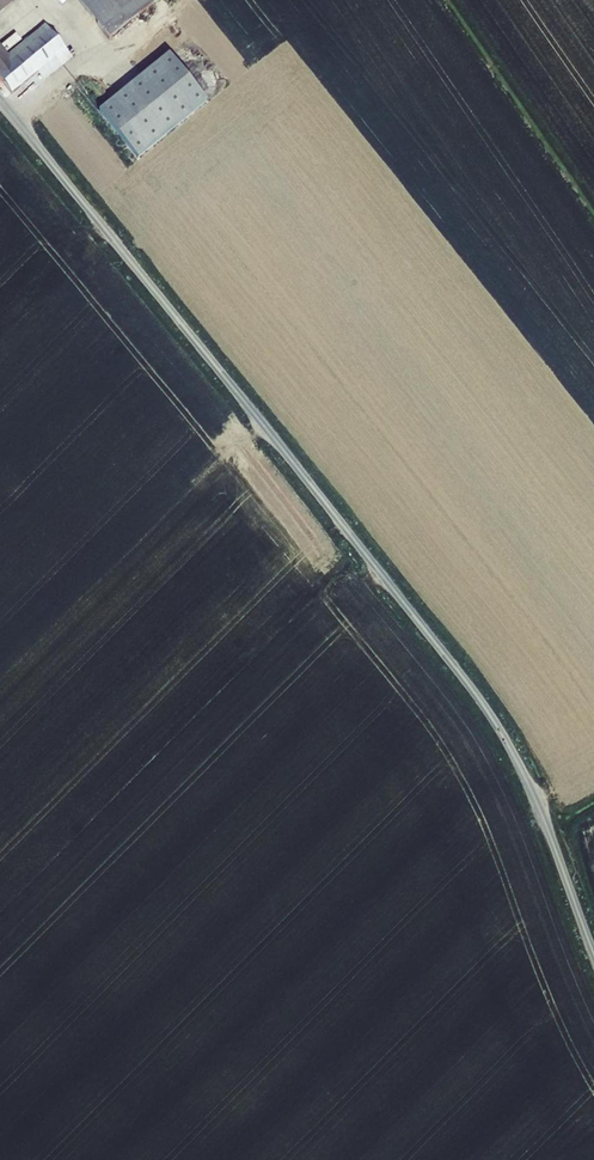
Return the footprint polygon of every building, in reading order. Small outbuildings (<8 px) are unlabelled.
[(14,0),(0,0),(0,11),(14,0)] [(110,38),(157,0),(78,0),(110,38)] [(11,93),(39,71),(65,49),(46,25),(6,58),(0,50),(0,79),(11,93)] [(73,58),(65,49),(39,71),(46,80),(73,58)] [(170,54),(100,112),(138,158),(208,101),(170,54)]
